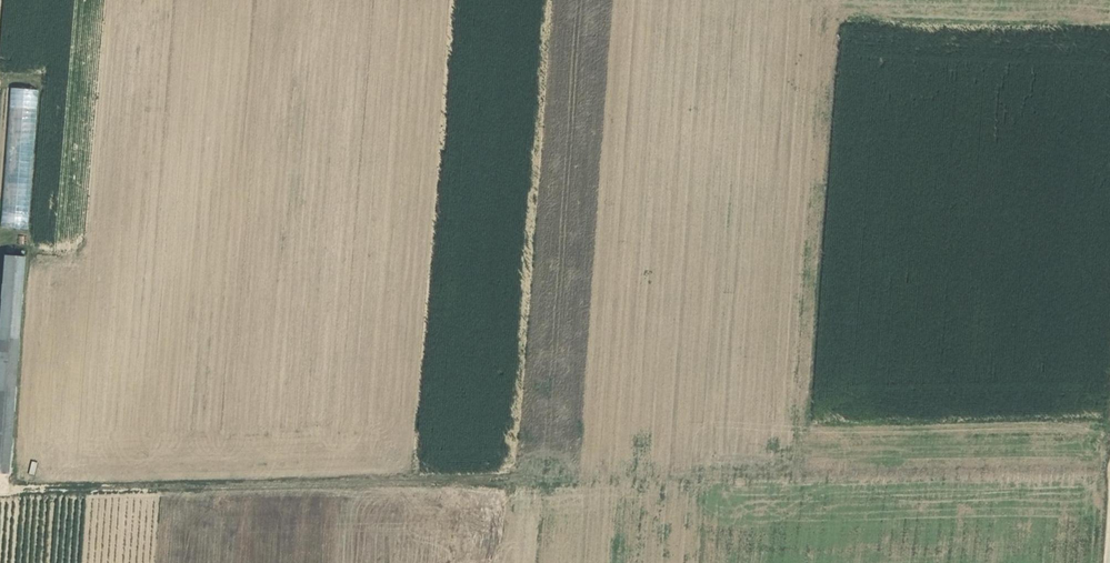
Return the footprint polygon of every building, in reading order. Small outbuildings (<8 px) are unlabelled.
[(33,200),(40,89),(13,87),(8,165),(10,165),(9,195),(23,196),(23,199),(33,200)] [(0,315),(0,468),(12,468),(25,252),(3,251),(3,264),(0,315)]
